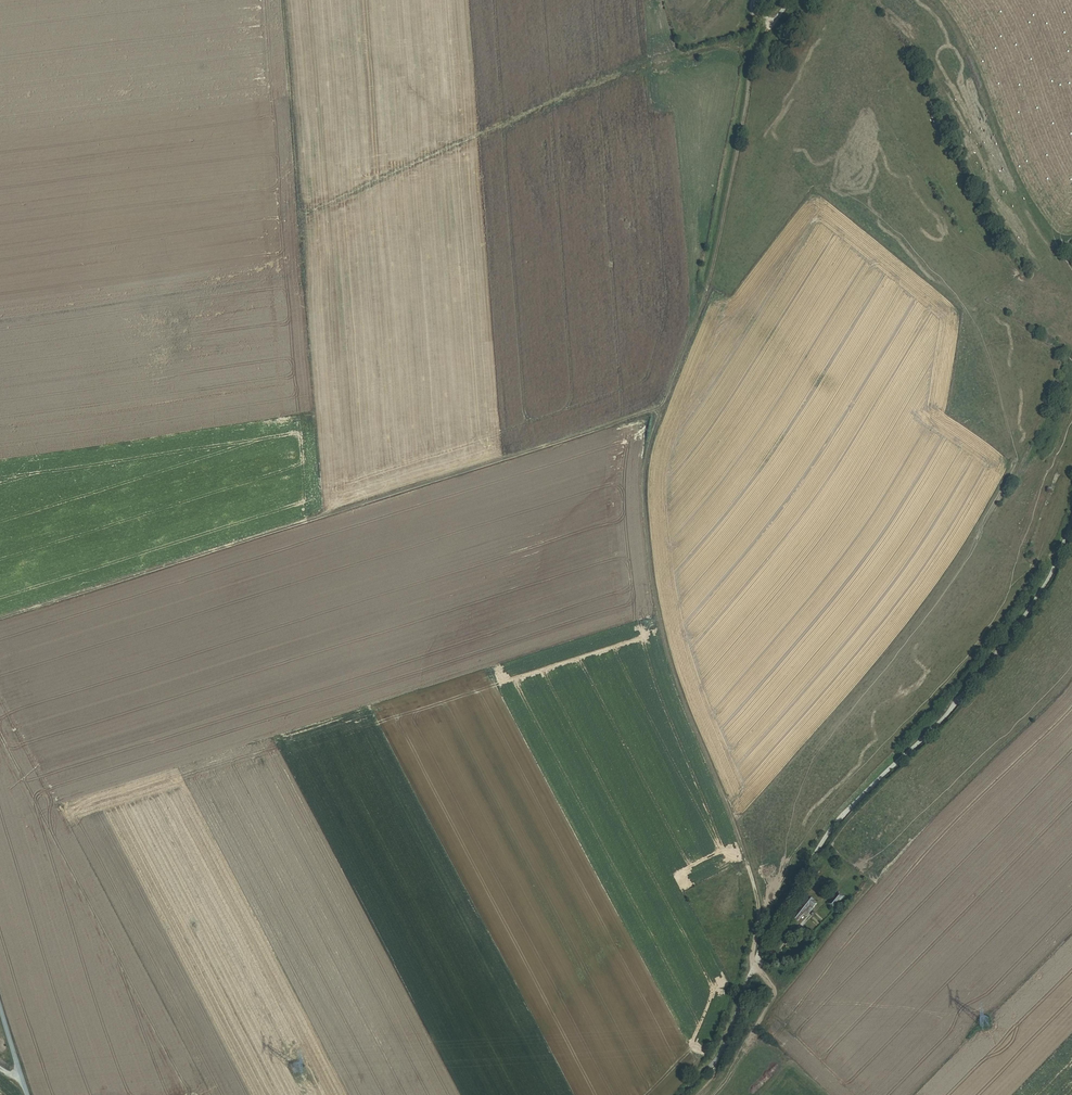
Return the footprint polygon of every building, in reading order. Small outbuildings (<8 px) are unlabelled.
[(827,902),(833,907),(846,892),(840,887),(827,902)] [(792,916),(797,920),(809,906),(803,902),(792,916)]
